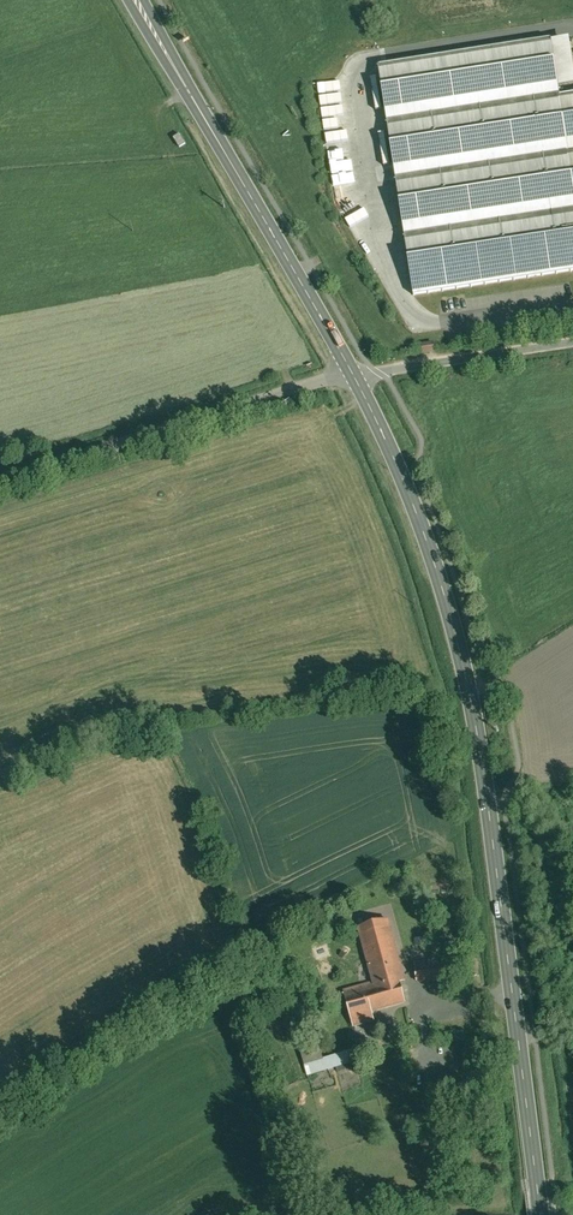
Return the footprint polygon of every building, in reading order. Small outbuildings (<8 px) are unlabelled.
[(558,102),(548,43),(381,70),(417,295),(572,270),(572,99),(558,102)] [(329,146),(350,129),(346,124),(349,122),(337,106),(346,99),(336,87),(314,105),(324,117),(323,118),(331,127),(321,135),(329,146)] [(186,148),(178,137),(171,142),(179,153),(186,148)] [(346,163),(356,156),(353,152),(326,171),(335,183),(351,171),(346,163)] [(432,342),(420,343),(420,354),(433,353),(432,342)] [(360,941),(388,933),(382,910),(354,917),(360,941)] [(359,941),(371,987),(341,995),(351,1032),(373,1026),(371,1018),(405,1009),(399,987),(401,986),(403,985),(389,933),(388,933),(360,941),(359,941)] [(351,1052),(330,1058),(332,1068),(354,1062),(351,1052)]
